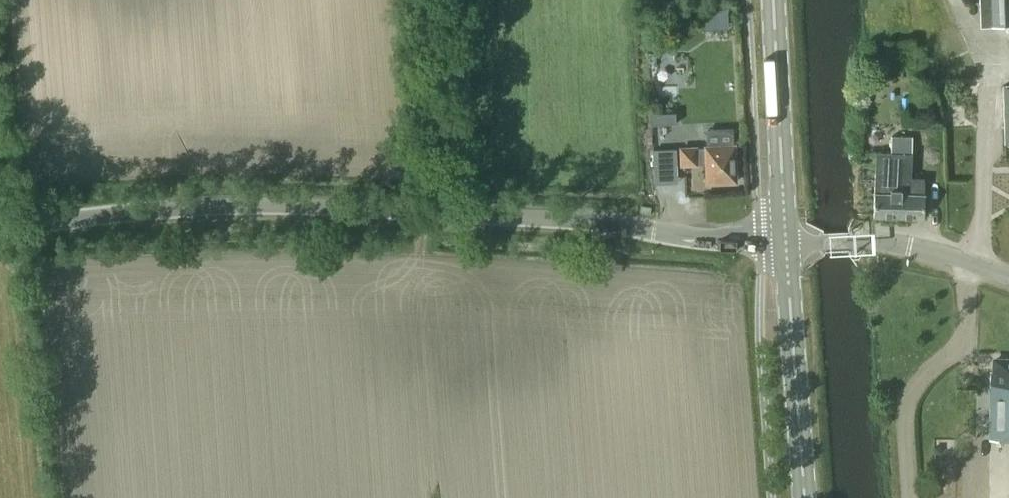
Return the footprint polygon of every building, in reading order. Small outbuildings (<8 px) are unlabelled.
[(981,12),(992,11),(993,23),(1008,23),(1008,0),(980,0),(981,12)] [(676,111),(650,113),(651,124),(677,123),(676,111)] [(874,215),(927,217),(928,195),(924,195),(925,179),(912,179),(913,136),(892,135),(891,152),(876,152),(874,215)] [(682,164),(697,164),(707,163),(708,182),(736,181),(735,145),(706,146),(681,147),(682,164)] [(996,360),(995,371),(991,371),(990,439),(1008,439),(1008,360),(996,360)]
